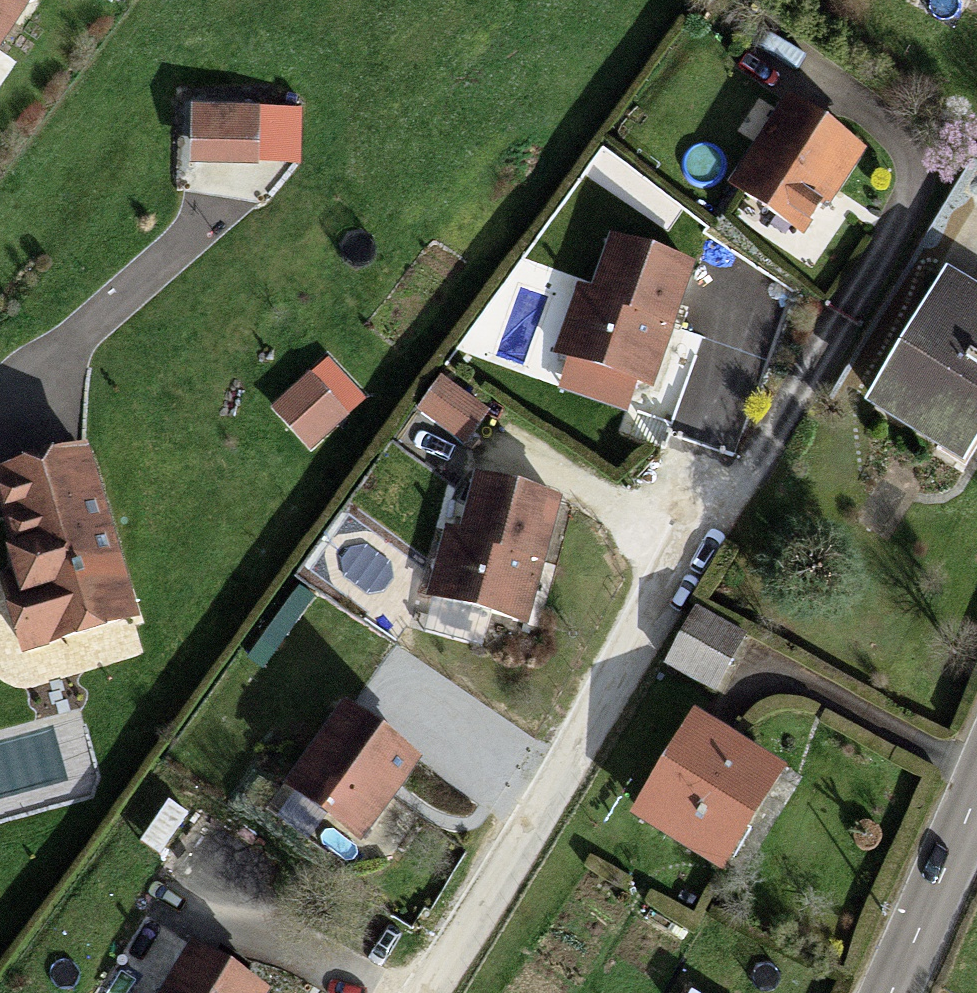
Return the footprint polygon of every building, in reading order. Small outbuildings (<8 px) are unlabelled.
[(27,0),(0,0),(0,40),(27,0)] [(791,104),(736,187),(796,229),(807,225),(858,149),(791,104)] [(256,109),(195,108),(194,145),(255,146),(256,109)] [(600,149),(584,175),(658,222),(674,196),(600,149)] [(595,295),(581,290),(559,354),(572,359),(636,380),(638,381),(659,323),(671,327),(692,268),(614,241),(595,295)] [(961,454),(976,428),(976,299),(949,282),(876,401),(961,454)] [(671,327),(659,323),(638,381),(650,386),(671,327)] [(843,391),(869,406),(901,354),(874,338),(843,391)] [(636,380),(572,359),(562,387),(627,409),(636,380)] [(343,414),(310,377),(280,404),(314,441),(343,414)] [(484,410),(443,381),(422,411),(463,440),(484,410)] [(0,478),(0,486),(19,549),(12,552),(24,588),(9,592),(26,648),(133,614),(83,451),(0,478)] [(431,596),(513,618),(529,558),(541,561),(558,501),(479,479),(464,535),(449,530),(431,596)] [(541,561),(529,558),(513,618),(525,622),(541,561)] [(290,582),(248,659),(272,672),(313,595),(290,582)] [(667,665),(716,691),(745,635),(697,609),(667,665)] [(347,711),(291,785),(358,835),(414,760),(347,711)] [(642,816),(718,862),(775,770),(700,724),(642,816)] [(165,857),(191,811),(167,798),(141,844),(165,857)] [(264,990),(196,948),(167,992),(262,992),(264,990)]
